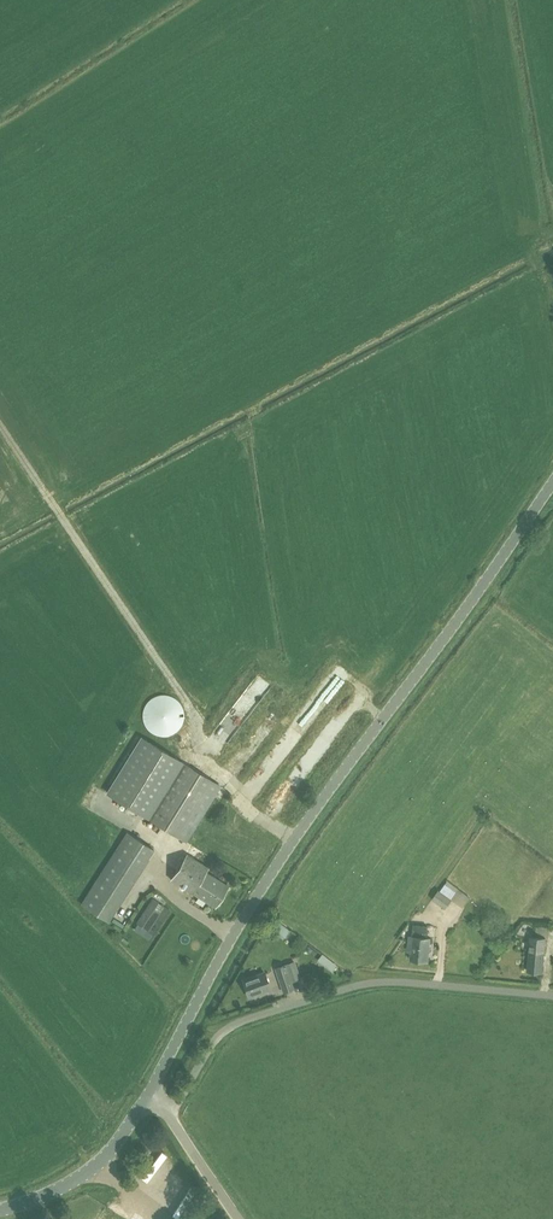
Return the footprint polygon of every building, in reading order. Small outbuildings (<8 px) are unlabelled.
[(184,718),(184,714),(183,710),(182,707),(180,703),(178,701),(175,699),(171,696),(168,695),(164,695),(160,695),(155,696),(151,699),(148,702),(145,706),(143,711),(143,714),(143,717),(144,720),(145,725),(148,729),(152,732),(156,734),(161,736),(166,736),(169,735),(173,734),(177,731),(180,727),(182,723),(184,718)] [(276,740),(284,748),(303,733),(295,724),(276,740)] [(106,792),(143,815),(187,842),(221,786),(178,759),(141,736),(106,792)] [(282,760),(286,753),(277,750),(274,757),(282,760)] [(107,778),(117,760),(112,757),(102,776),(107,778)] [(82,903),(109,920),(154,850),(127,833),(82,903)] [(215,907),(228,886),(206,872),(208,868),(187,854),(171,879),(215,907)] [(446,883),(441,890),(439,889),(432,899),(446,909),(453,899),(452,898),(457,891),(446,883)] [(150,904),(134,928),(152,940),(168,916),(150,904)] [(428,961),(431,938),(427,938),(427,932),(428,925),(413,923),(412,935),(414,935),(414,936),(413,936),(412,941),(409,940),(408,950),(411,951),(411,959),(428,961)] [(543,971),(546,938),(531,936),(528,970),(543,971)] [(175,960),(168,966),(172,972),(180,966),(175,960)] [(293,988),(290,981),(299,978),(294,962),(276,968),(283,992),(293,988)] [(270,989),(265,973),(243,981),(248,996),(270,989)] [(154,1152),(134,1181),(141,1186),(161,1157),(154,1152)]
